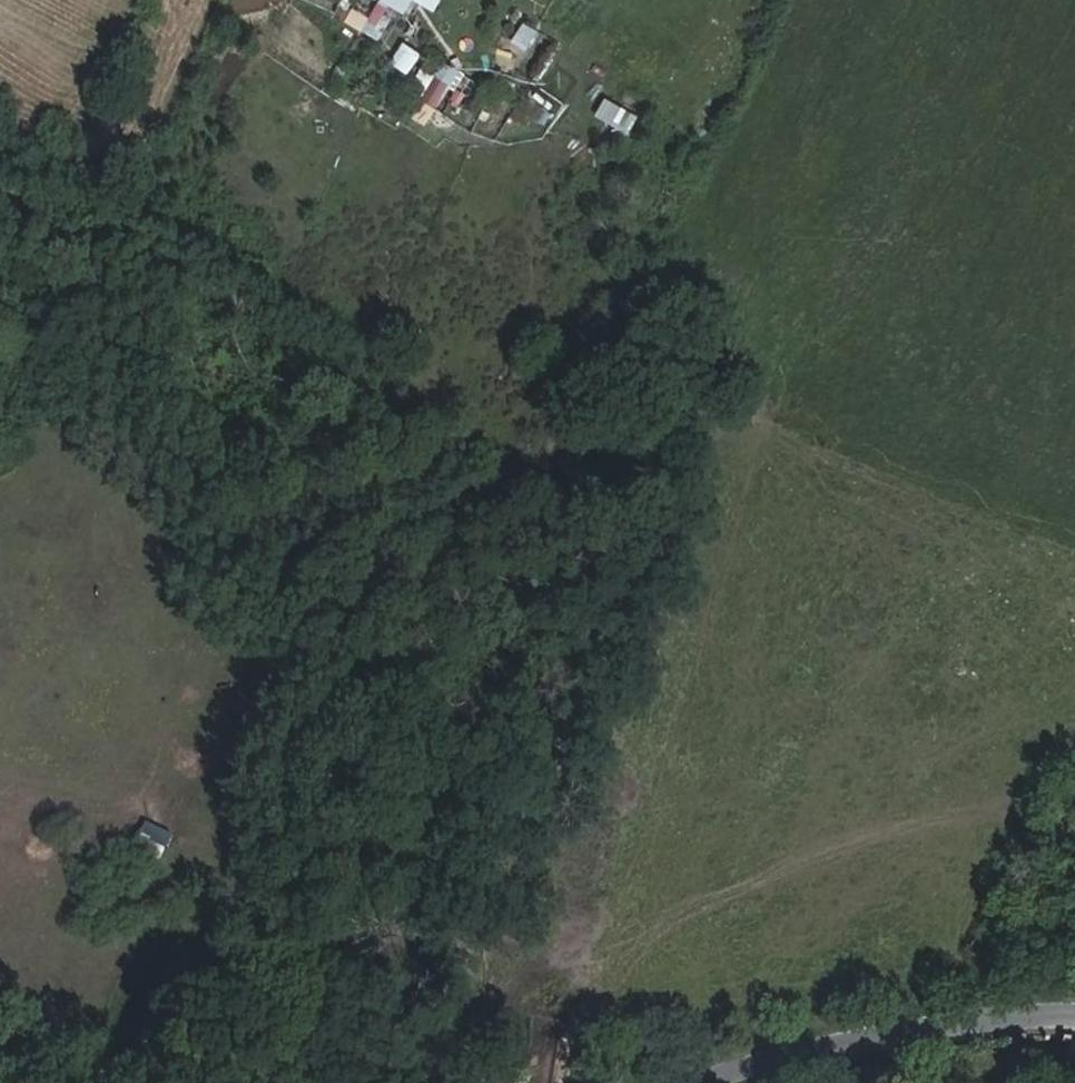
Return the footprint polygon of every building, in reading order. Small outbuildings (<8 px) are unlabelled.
[(413,0),(380,0),(373,16),(351,6),(344,22),(383,37),(394,10),(407,15),(413,0)] [(443,58),(420,95),(440,107),(462,70),(443,58)]
